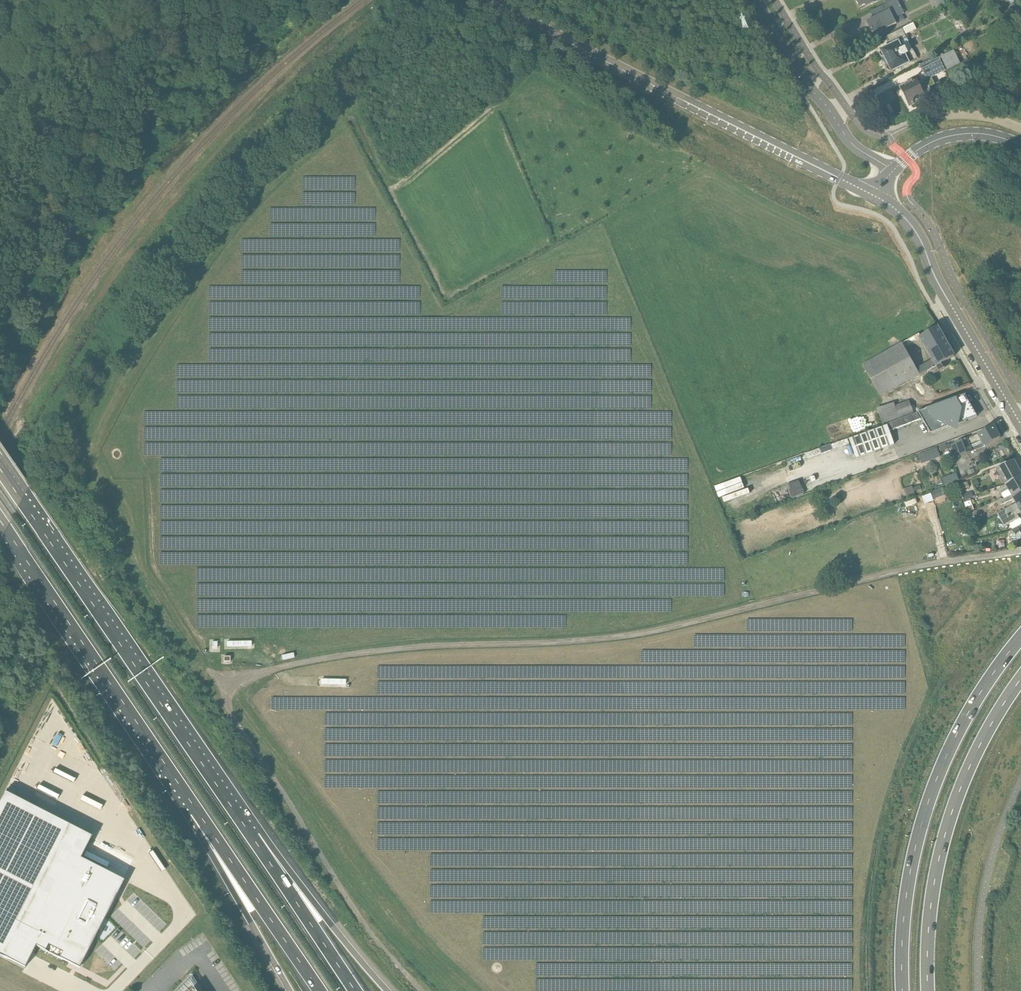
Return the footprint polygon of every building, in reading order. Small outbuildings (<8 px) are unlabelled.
[(860,8),(865,5),(866,7),(881,0),(856,0),(860,8)] [(872,30),(885,24),(887,28),(897,24),(894,18),(904,13),(898,0),(895,0),(893,1),(886,4),(878,8),(881,14),(866,22),(867,22),(868,22),(873,32),(874,32),(872,30)] [(892,71),(901,67),(918,58),(914,50),(913,50),(906,35),(917,29),(914,23),(887,37),(891,46),(882,50),(881,51),(880,52),(880,53),(880,54),(880,55),(881,56),(882,57),(883,57),(884,57),(885,57),(889,65),(888,65),(888,66),(887,66),(887,67),(887,68),(887,69),(888,70),(889,71),(890,71),(891,71),(892,71)] [(919,83),(917,79),(905,85),(906,87),(901,89),(909,106),(917,102),(918,104),(934,97),(929,87),(934,84),(931,78),(945,71),(941,63),(937,56),(919,65),(922,71),(923,71),(927,79),(919,83)] [(862,365),(880,397),(917,376),(929,371),(931,375),(936,373),(945,368),(943,363),(954,356),(938,327),(921,337),(919,334),(902,343),(902,342),(862,365)] [(931,433),(978,416),(965,395),(918,412),(931,433)] [(857,458),(885,448),(894,444),(890,431),(906,425),(921,419),(917,413),(887,424),(888,425),(850,439),(857,458)] [(971,444),(981,440),(985,447),(1000,438),(994,425),(978,434),(951,445),(954,454),(959,452),(960,456),(973,451),(971,444)] [(937,448),(918,455),(922,464),(941,457),(937,448)] [(1005,485),(1006,484),(1007,485),(1020,476),(1020,473),(1014,461),(996,467),(1005,485)] [(959,481),(956,473),(942,478),(945,486),(959,481)] [(1008,490),(1011,495),(1019,491),(1019,492),(1020,491),(1020,476),(1007,485),(1006,484),(1005,485),(998,489),(1001,494),(1008,490)] [(788,485),(792,501),(806,497),(802,482),(788,485)] [(944,488),(931,493),(933,500),(946,495),(944,488)] [(1008,516),(1020,508),(1020,491),(1019,492),(1019,491),(1011,495),(1002,499),(1002,498),(998,500),(1001,506),(1014,500),(1016,503),(1013,505),(1012,505),(1004,510),(1008,516)] [(974,499),(971,492),(964,494),(966,501),(974,499)] [(970,517),(976,515),(974,511),(972,505),(970,506),(966,508),(968,513),(970,517)] [(987,513),(984,507),(978,509),(981,515),(987,513)] [(1020,514),(1020,515),(1020,508),(1008,516),(1004,510),(997,514),(1006,528),(1008,527),(1007,525),(1020,518),(1019,516),(1020,514)] [(1020,532),(1020,531),(1018,527),(1012,530),(1014,535),(1020,532)] [(25,968),(33,952),(35,947),(36,946),(61,959),(62,960),(68,963),(79,968),(80,967),(81,966),(125,880),(81,858),(92,836),(5,791),(0,800),(0,955),(25,968)] [(191,977),(177,990),(201,990),(191,977)]
